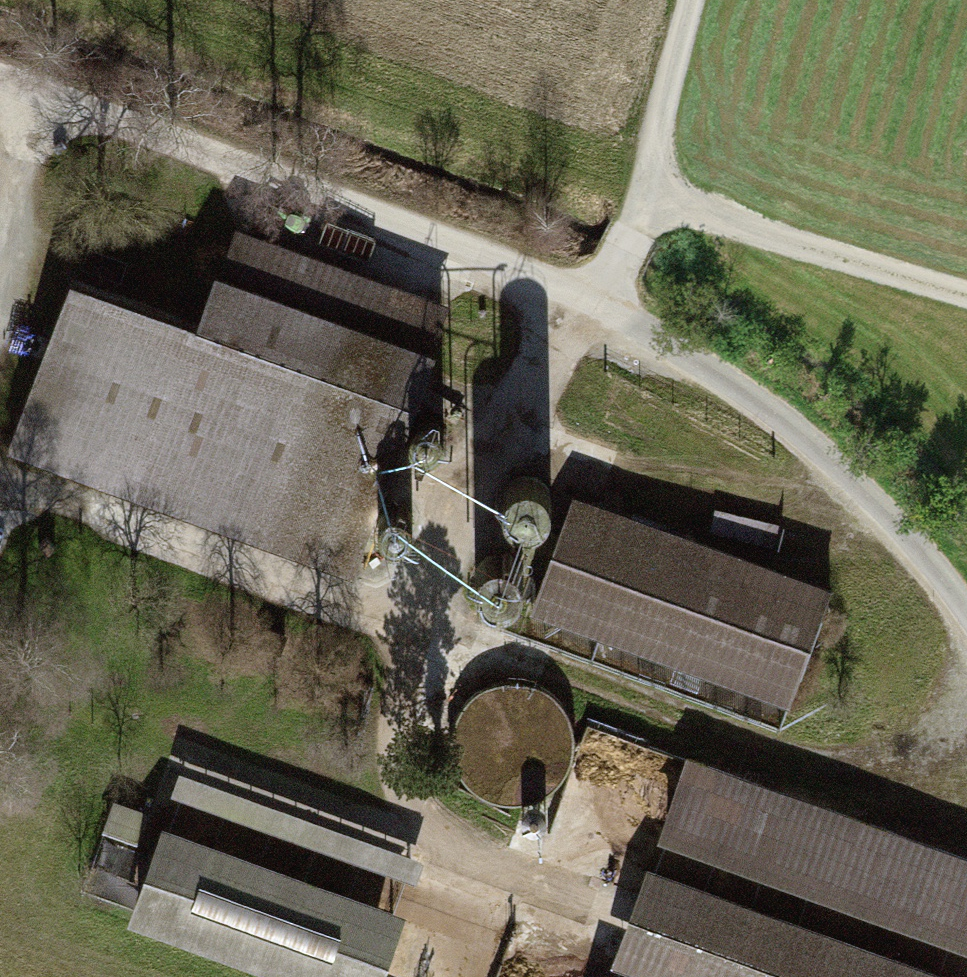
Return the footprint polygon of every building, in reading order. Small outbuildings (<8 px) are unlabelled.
[(2,451),(354,585),(461,309),(241,225),(202,325),(69,275),(2,451)] [(841,593),(579,497),(536,614),(797,710),(841,593)] [(527,681),(452,734),(507,811),(582,758),(527,681)] [(695,760),(665,842),(966,952),(966,860),(695,760)] [(184,770),(174,796),(422,888),(432,862),(184,770)] [(144,813),(115,803),(106,827),(136,837),(144,813)] [(269,976),(395,976),(415,923),(169,832),(134,927),(269,976)] [(656,874),(619,974),(627,976),(940,976),(656,874)]
